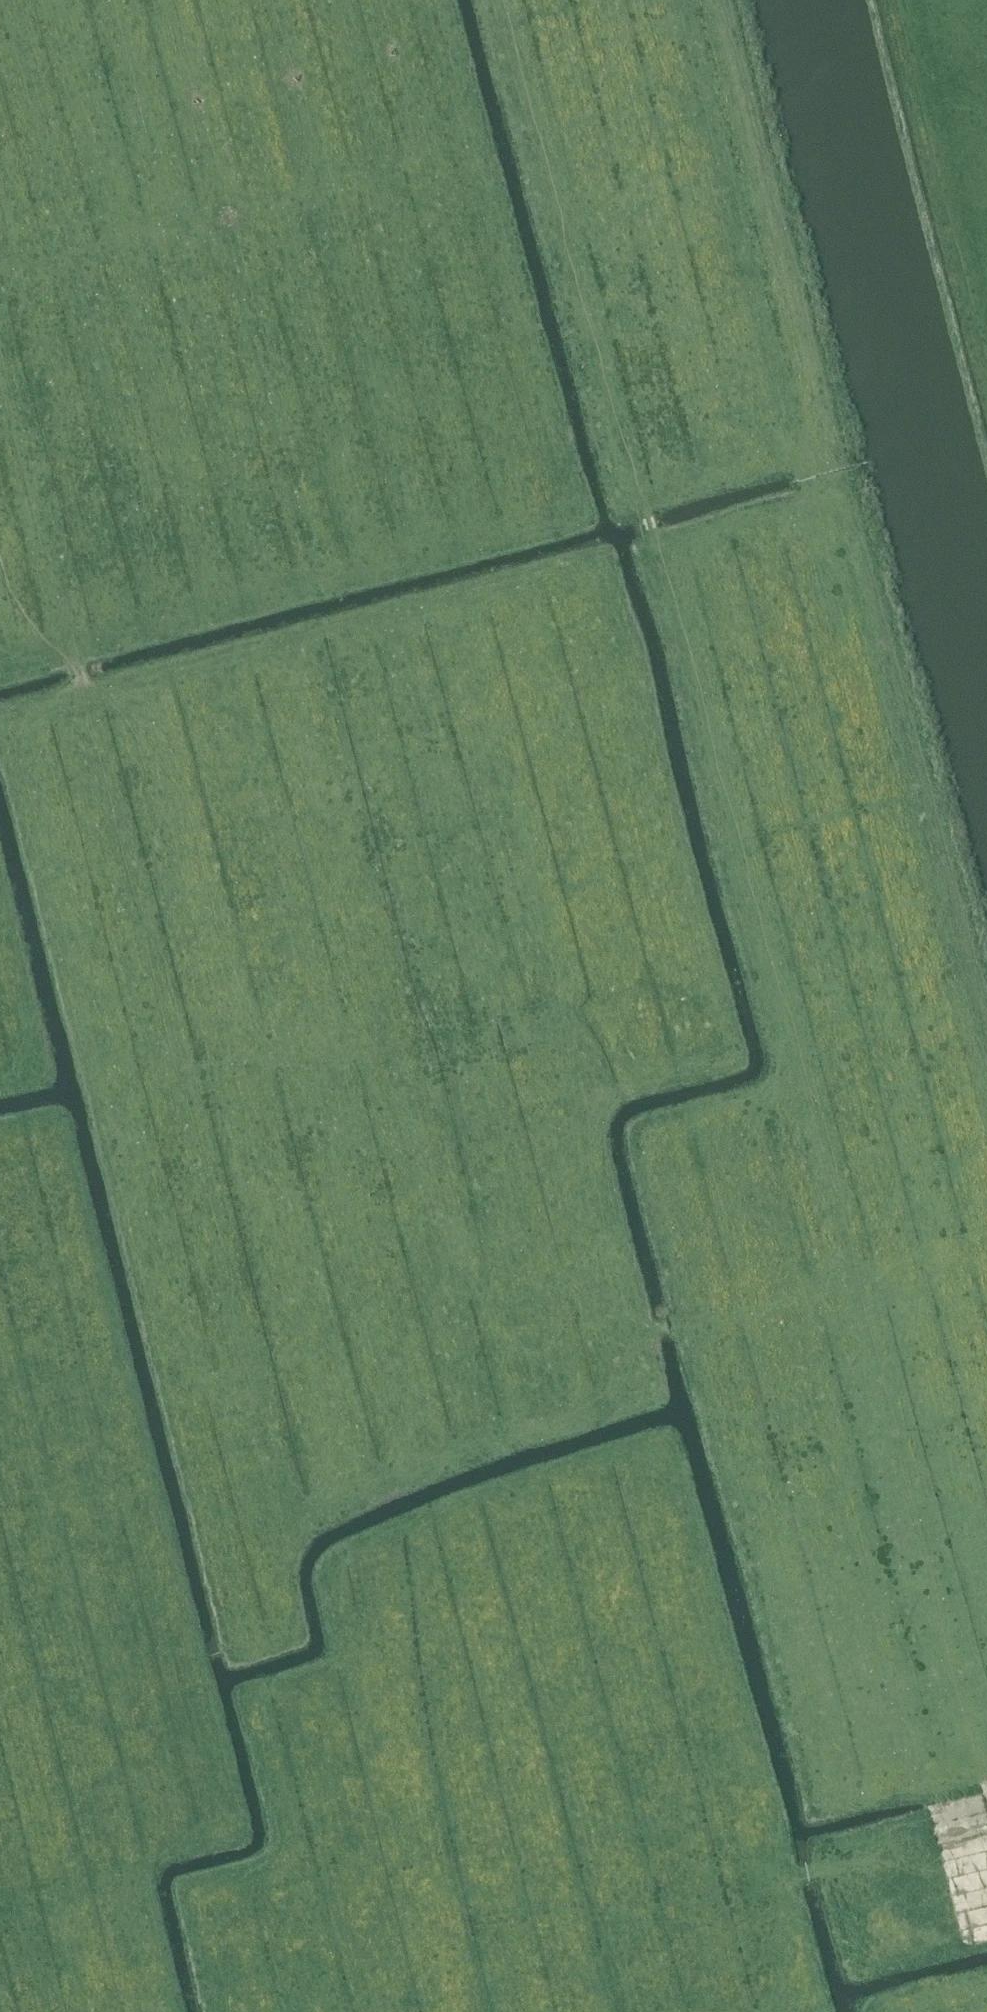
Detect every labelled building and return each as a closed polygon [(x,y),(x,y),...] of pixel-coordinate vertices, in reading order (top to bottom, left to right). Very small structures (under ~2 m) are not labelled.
[(926,1812),(932,1838),(952,1834),(950,1823),(972,1817),(971,1809),(951,1814),(949,1807),(926,1812)] [(954,1877),(956,1888),(974,1886),(973,1875),(954,1877)]
